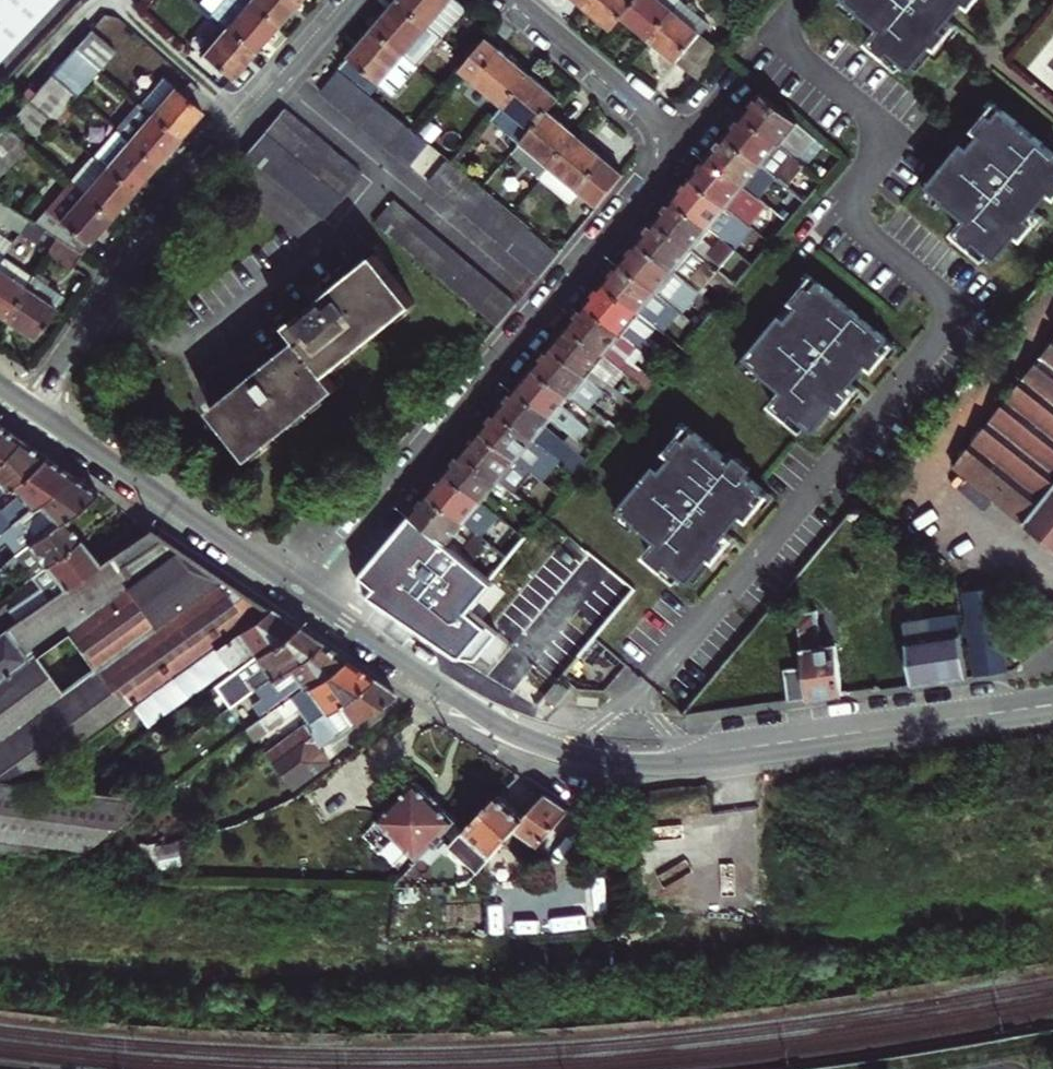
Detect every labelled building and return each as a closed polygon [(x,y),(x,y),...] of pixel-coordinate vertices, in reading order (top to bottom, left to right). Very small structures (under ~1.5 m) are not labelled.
[(52,0),(0,0),(0,56),(52,0)] [(225,26),(254,50),(266,35),(276,23),(249,0),(229,0),(215,16),(225,26)] [(276,23),(288,9),(296,0),(249,0),(276,23)] [(401,0),(397,0),(386,13),(374,27),(418,65),(443,36),(401,0)] [(443,36),(468,8),(459,0),(401,0),(443,36)] [(585,7),(598,18),(611,30),(622,17),(637,0),(591,0),(585,7)] [(682,1),(680,0),(637,0),(622,17),(637,29),(649,40),(682,1)] [(682,1),(709,23),(717,14),(700,0),(683,0),(682,1)] [(858,0),(842,0),(858,13),(863,6),(862,6),(863,4),(858,0)] [(863,4),(862,6),(863,6),(885,25),(872,39),(888,53),(892,47),(906,59),(918,69),(950,31),(951,30),(945,25),(952,17),(966,0),(858,0),(863,4)] [(682,1),(649,40),(664,52),(676,62),(709,23),(682,1)] [(951,30),(950,31),(955,35),(959,31),(963,26),(952,17),(945,25),(951,30)] [(709,23),(676,62),(700,82),(721,57),(732,43),(709,23)] [(254,50),(225,26),(194,62),(215,80),(222,86),(245,59),(254,50)] [(393,94),(418,65),(374,27),(356,49),(340,67),(372,94),(381,84),(393,94)] [(114,52),(89,30),(73,48),(99,70),(114,52)] [(504,106),(530,75),(508,57),(488,40),(462,70),(504,106)] [(888,53),(886,55),(900,67),(906,59),(892,47),(888,53)] [(50,75),(74,95),(76,97),(99,70),(73,48),(50,75)] [(319,91),(364,128),(375,138),(409,167),(429,143),(339,67),(319,91)] [(27,101),(51,122),(74,95),(50,75),(27,101)] [(150,113),(174,85),(162,75),(138,103),(150,113)] [(494,118),(523,143),(548,112),(559,100),(545,88),(530,75),(504,106),(494,118)] [(150,113),(178,137),(186,128),(202,109),(194,102),(174,85),(150,113)] [(752,104),(744,114),(806,165),(825,142),(762,92),(752,104)] [(36,139),(51,122),(27,101),(12,118),(36,139)] [(138,103),(115,130),(155,164),(166,152),(178,137),(150,113),(138,103)] [(988,104),(980,113),(986,119),(989,116),(995,121),(1000,114),(988,104)] [(361,174),(305,126),(293,117),(283,108),(245,153),(311,208),(323,218),(361,174)] [(523,143),(514,154),(542,177),(577,136),(563,124),(548,112),(523,143)] [(735,125),(726,135),(776,177),(788,187),(806,165),(744,114),(735,125)] [(1000,114),(995,121),(989,116),(986,119),(976,131),(974,130),(968,138),(961,147),(962,148),(929,188),(945,202),(945,203),(967,222),(955,236),(971,250),(975,244),(989,256),(997,262),(1017,237),(1022,240),(1033,227),(1033,226),(1027,221),(1034,213),(1049,194),(1052,198),(1052,157),(1000,114)] [(25,145),(3,127),(0,130),(0,173),(25,145)] [(155,164),(115,130),(92,156),(132,191),(141,180),(155,164)] [(776,177),(726,135),(716,147),(709,156),(745,186),(758,197),(776,177)] [(577,136),(542,177),(571,202),(580,191),(598,206),(624,175),(599,154),(577,136)] [(92,156),(69,183),(109,217),(121,204),(132,191),(92,156)] [(691,177),(753,228),(771,207),(758,197),(745,186),(709,156),(701,166),(691,177)] [(428,182),(493,237),(505,247),(539,275),(559,252),(525,223),(447,159),(428,182)] [(674,198),(711,228),(723,238),(736,249),(753,228),(691,177),(684,186),(674,198)] [(56,238),(80,254),(86,245),(93,237),(109,217),(69,183),(34,224),(43,229),(56,238)] [(945,202),(929,188),(923,196),(940,210),(945,203),(945,202)] [(702,239),(711,228),(674,198),(666,208),(656,219),(719,270),(736,249),(723,238),(714,249),(702,239)] [(18,231),(27,219),(0,201),(0,219),(18,231)] [(385,233),(440,278),(451,288),(497,327),(516,303),(393,201),(374,223),(385,233)] [(1033,226),(1033,227),(1038,231),(1045,222),(1034,213),(1027,221),(1033,226)] [(27,219),(18,231),(34,243),(43,229),(34,224),(27,219)] [(648,229),(639,239),(701,292),(709,283),(726,297),(736,284),(719,270),(656,219),(648,229)] [(56,238),(46,252),(70,268),(80,254),(56,238)] [(622,261),(684,312),(701,292),(639,239),(630,251),(622,261)] [(971,250),(969,252),(983,264),(989,256),(975,244),(971,250)] [(286,324),(297,338),(270,359),(262,349),(257,355),(253,361),(258,369),(209,408),(235,440),(249,457),(339,386),(328,372),(415,303),(396,278),(376,253),(327,292),(321,284),(314,288),(307,292),(315,302),(286,324)] [(2,254),(0,258),(0,315),(2,316),(31,274),(2,254)] [(614,270),(604,282),(655,324),(666,333),(684,312),(622,261),(614,270)] [(801,272),(793,281),(800,287),(800,286),(807,290),(814,282),(801,272)] [(31,274),(2,316),(19,328),(33,337),(61,295),(31,274)] [(586,303),(638,345),(653,358),(657,353),(652,349),(657,344),(645,335),(655,324),(604,282),(595,292),(586,303)] [(783,418),(788,412),(802,424),(809,430),(830,405),(835,409),(845,396),(846,394),(840,390),(847,381),(862,363),(868,368),(880,352),(881,351),(875,346),(882,338),(814,282),(807,290),(800,286),(800,287),(790,300),(788,301),(794,306),(782,320),(776,315),(775,317),(742,356),(759,370),(758,371),(780,390),(768,404),(783,418)] [(773,315),(775,317),(776,315),(782,320),(794,306),(788,301),(790,300),(787,298),(773,315)] [(579,312),(569,324),(618,365),(644,386),(649,390),(654,384),(647,378),(625,360),(638,345),(586,303),(579,312)] [(552,345),(601,386),(631,411),(636,405),(606,379),(618,365),(569,324),(560,335),(552,345)] [(893,348),(882,338),(875,346),(881,351),(880,352),(886,357),(893,348)] [(954,466),(1052,546),(1052,342),(954,466)] [(543,356),(534,366),(571,396),(596,417),(605,407),(592,396),(601,386),(552,345),(543,356)] [(759,370),(742,356),(736,364),(753,378),(758,371),(759,370)] [(659,363),(647,378),(654,384),(666,368),(659,363)] [(516,387),(553,417),(579,438),(588,427),(563,406),(571,396),(534,366),(525,376),(516,387)] [(846,394),(845,396),(851,400),(855,395),(858,391),(847,381),(840,390),(846,394)] [(509,396),(499,408),(561,460),(579,474),(589,462),(546,426),(553,417),(516,387),(509,396)] [(491,418),(481,429),(518,460),(530,470),(544,480),(561,460),(499,408),(491,418)] [(783,418),(782,420),(795,432),(802,424),(788,412),(783,418)] [(680,423),(672,432),(679,437),(679,436),(685,441),(692,433),(680,423)] [(18,440),(6,432),(0,428),(0,455),(18,440)] [(464,450),(501,480),(526,502),(534,492),(552,507),(561,495),(544,480),(530,470),(521,481),(508,471),(518,460),(481,429),(473,439),(464,450)] [(646,555),(662,568),(666,562),(680,575),(692,584),(724,546),(725,545),(718,540),(725,532),(741,513),(746,518),(759,503),(760,502),(754,497),(760,489),(744,475),(749,469),(735,458),(730,464),(722,458),(692,433),(685,441),(679,436),(679,437),(668,450),(667,451),(673,456),(661,471),(655,466),(654,467),(621,507),(637,520),(636,521),(637,522),(659,540),(646,555)] [(0,455),(0,492),(43,456),(30,448),(18,440),(0,455)] [(652,465),(654,467),(655,466),(661,471),(673,456),(667,451),(668,450),(666,448),(652,465)] [(454,462),(447,471),(483,501),(501,480),(464,450),(454,462)] [(727,451),(722,458),(730,464),(735,458),(727,451)] [(43,456),(0,492),(0,515),(7,509),(14,518),(67,473),(56,466),(43,456)] [(429,492),(465,522),(473,514),(485,524),(482,529),(495,539),(502,531),(509,523),(483,501),(447,471),(438,481),(429,492)] [(62,518),(95,492),(80,482),(67,473),(14,518),(0,529),(0,545),(23,526),(34,540),(62,518)] [(772,499),(760,489),(754,497),(760,502),(759,503),(764,508),(772,499)] [(420,503),(412,513),(474,565),(491,544),(478,533),(471,541),(459,531),(465,522),(429,492),(420,503)] [(637,520),(621,507),(614,514),(631,528),(637,522),(636,521),(637,520)] [(474,565),(412,513),(359,576),(361,592),(457,658),(519,583),(514,578),(548,536),(536,526),(491,579),(474,565)] [(62,518),(34,540),(0,566),(0,581),(22,564),(31,576),(79,541),(70,529),(62,518)] [(28,785),(58,762),(132,708),(265,610),(210,572),(148,530),(98,564),(48,598),(17,619),(0,631),(0,780),(28,785)] [(725,545),(724,546),(729,550),(733,546),(737,541),(725,532),(718,540),(725,545)] [(79,541),(31,576),(41,589),(48,598),(98,564),(88,551),(79,541)] [(662,568),(660,570),(674,582),(680,575),(666,562),(662,568)] [(964,592),(976,675),(1008,671),(997,587),(964,592)] [(41,589),(11,610),(17,619),(48,598),(41,589)] [(17,619),(11,610),(8,605),(0,611),(0,631),(17,619)] [(250,650),(254,656),(295,625),(278,614),(267,608),(265,610),(132,708),(141,721),(165,704),(163,701),(203,672),(217,670),(221,676),(230,669),(228,666),(250,650)] [(798,613),(810,699),(830,696),(844,694),(837,645),(822,647),(816,610),(798,613)] [(959,613),(933,617),(941,680),(955,679),(968,677),(959,613)] [(906,621),(915,684),(925,683),(941,680),(933,617),(906,621)] [(295,625),(254,656),(262,666),(226,693),(225,703),(229,708),(255,689),(319,642),(308,634),(295,625)] [(329,649),(319,642),(255,689),(262,698),(252,706),(261,717),(341,657),(329,649)] [(341,657),(261,717),(259,718),(268,730),(297,709),(307,722),(370,676),(356,667),(341,657)] [(381,683),(370,676),(307,722),(264,754),(290,790),(330,760),(319,746),(394,692),(381,683)] [(559,682),(546,699),(555,706),(569,690),(559,682)] [(252,706),(234,718),(242,730),(259,718),(261,717),(252,706)] [(141,721),(132,708),(58,762),(67,775),(141,721)] [(259,718),(242,730),(251,742),(268,730),(259,718)] [(28,785),(0,780),(0,847),(80,853),(150,798),(111,795),(28,785)] [(377,821),(408,850),(418,861),(422,858),(434,844),(439,845),(444,840),(442,835),(457,821),(437,802),(414,781),(377,821)] [(465,831),(492,856),(508,837),(526,817),(514,807),(499,794),(486,808),(465,831)] [(526,817),(508,837),(532,857),(570,810),(559,802),(546,794),(526,817)] [(465,831),(486,808),(477,800),(457,821),(442,835),(444,840),(439,845),(434,844),(439,849),(445,843),(450,847),(451,846),(465,831)] [(451,846),(478,871),(492,856),(465,831),(451,846)] [(592,847),(603,846),(603,831),(592,833),(592,847)] [(422,858),(432,866),(450,847),(445,843),(439,849),(434,844),(422,858)] [(478,871),(487,880),(501,864),(492,856),(478,871)]
